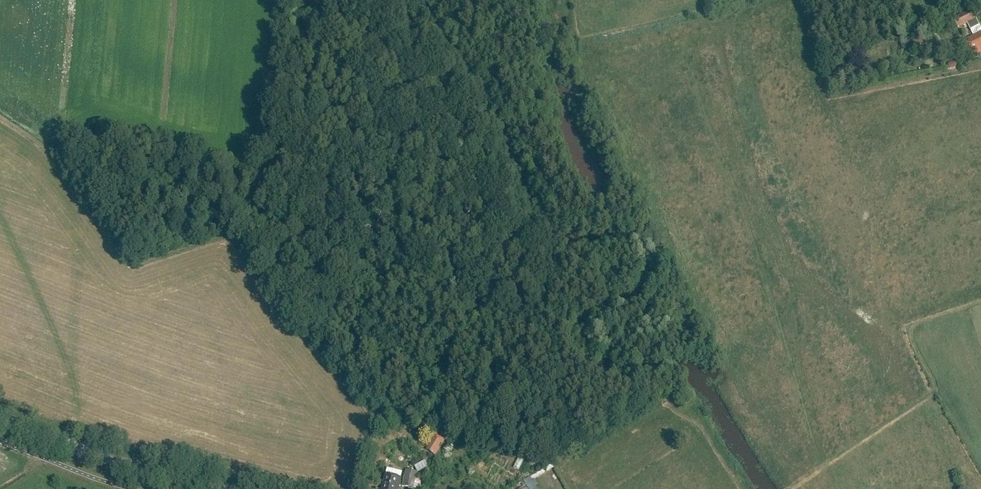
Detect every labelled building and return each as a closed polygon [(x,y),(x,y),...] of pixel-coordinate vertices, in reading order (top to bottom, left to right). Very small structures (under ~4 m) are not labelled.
[(971,10),(953,19),(958,30),(976,20),(971,10)] [(972,55),(974,59),(980,56),(980,32),(964,41),(972,55)] [(438,436),(430,453),(437,457),(446,439),(438,436)] [(425,462),(415,466),(417,471),(427,467),(425,462)] [(403,487),(411,488),(413,488),(417,473),(407,471),(403,487)] [(402,479),(386,475),(383,488),(399,488),(402,479)]
